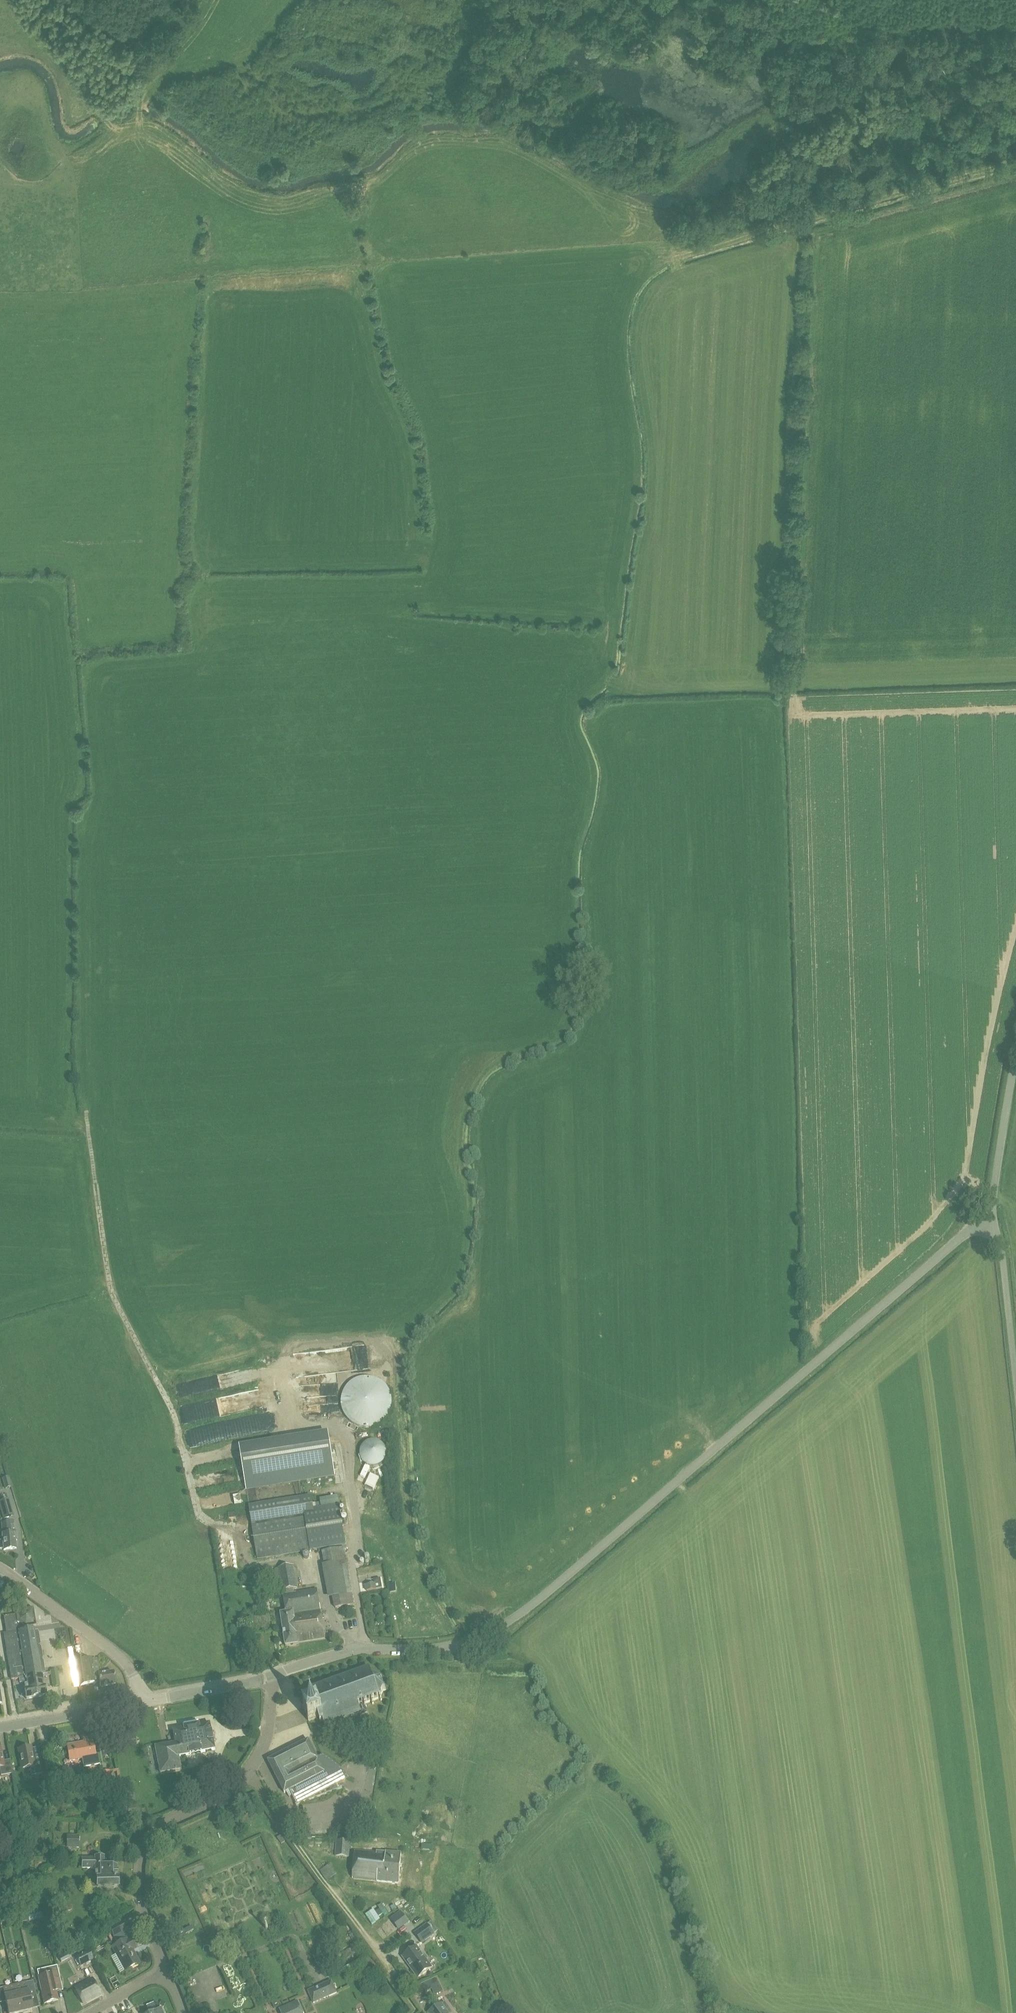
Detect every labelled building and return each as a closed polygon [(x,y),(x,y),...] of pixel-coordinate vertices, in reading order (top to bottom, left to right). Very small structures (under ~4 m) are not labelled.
[(391,1407),(392,1405),(392,1402),(392,1399),(391,1397),(391,1394),(390,1392),(388,1389),(387,1387),(385,1385),(383,1383),(381,1381),(379,1380),(377,1379),(374,1378),(372,1377),(369,1377),(366,1377),(364,1377),(361,1377),(359,1378),(356,1379),(354,1380),(352,1382),(350,1383),(348,1385),(346,1387),(345,1389),(343,1392),(342,1394),(342,1397),(341,1399),(341,1402),(341,1405),(342,1407),(342,1410),(343,1412),(345,1415),(346,1417),(348,1419),(349,1421),(351,1422),(354,1424),(356,1425),(359,1426),(361,1427),(364,1427),(366,1427),(369,1427),(372,1427),(374,1426),(377,1425),(379,1424),(381,1423),(383,1421),(385,1419),(387,1417),(388,1415),(390,1412),(391,1410),(391,1407)] [(247,1432),(246,1426),(236,1427),(236,1432),(227,1433),(227,1439),(248,1438),(248,1432),(247,1432)] [(335,1474),(328,1435),(240,1449),(246,1488),(335,1474)] [(362,1446),(362,1447),(361,1449),(360,1450),(360,1452),(360,1454),(360,1455),(360,1457),(361,1458),(361,1460),(362,1461),(363,1463),(365,1464),(360,1476),(365,1478),(370,1466),(371,1467),(372,1467),(374,1467),(376,1467),(377,1466),(379,1466),(380,1465),(382,1464),(383,1463),(384,1461),(385,1460),(386,1459),(386,1457),(387,1455),(387,1454),(387,1452),(386,1450),(386,1449),(385,1447),(384,1446),(383,1444),(382,1443),(380,1442),(379,1441),(377,1441),(376,1440),(374,1440),(372,1440),(371,1440),(369,1441),(368,1441),(366,1442),(365,1443),(363,1444),(362,1446)] [(9,1477),(3,1479),(6,1488),(11,1486),(9,1477)] [(6,1494),(0,1496),(0,1507),(3,1519),(15,1515),(10,1498),(7,1499),(6,1494)] [(311,1496),(250,1506),(252,1519),(258,1558),(345,1545),(339,1505),(313,1509),(311,1496)] [(3,1541),(0,1542),(0,1549),(4,1549),(4,1550),(16,1549),(16,1541),(17,1541),(16,1532),(15,1532),(14,1521),(2,1523),(3,1534),(2,1534),(3,1541)] [(345,1547),(322,1552),(325,1565),(323,1565),(328,1598),(332,1598),(335,1608),(356,1604),(348,1560),(345,1547)] [(279,1568),(282,1591),(298,1588),(294,1565),(279,1568)] [(366,1586),(367,1591),(382,1589),(381,1580),(374,1581),(375,1585),(366,1586)] [(281,1614),(286,1646),(298,1644),(298,1642),(325,1638),(318,1589),(283,1595),(286,1613),(281,1614)] [(19,1678),(41,1675),(45,1674),(38,1631),(33,1631),(33,1630),(31,1631),(30,1627),(35,1626),(36,1626),(34,1608),(32,1608),(16,1611),(17,1614),(4,1616),(7,1633),(4,1634),(11,1679),(19,1678)] [(51,1633),(60,1639),(66,1630),(57,1624),(51,1633)] [(68,1648),(74,1687),(79,1686),(73,1647),(68,1648)] [(94,1673),(92,1660),(92,1659),(84,1660),(83,1656),(76,1657),(80,1686),(96,1683),(96,1681),(100,1680),(101,1687),(116,1684),(114,1672),(101,1674),(101,1672),(99,1672),(94,1673)] [(380,1698),(383,1690),(380,1682),(374,1679),(370,1668),(312,1689),(317,1701),(304,1706),(309,1720),(319,1716),(320,1721),(323,1720),(325,1726),(361,1713),(358,1705),(380,1698)] [(51,1671),(53,1687),(60,1686),(57,1670),(51,1671)] [(41,1675),(19,1678),(20,1683),(26,1682),(27,1685),(25,1686),(25,1690),(24,1690),(26,1699),(45,1695),(44,1686),(43,1687),(41,1675)] [(308,1679),(297,1683),(301,1693),(311,1690),(308,1679)] [(66,1690),(66,1684),(65,1684),(67,1703),(80,1701),(79,1688),(66,1690)] [(156,1746),(159,1760),(161,1773),(182,1769),(180,1760),(179,1757),(215,1750),(210,1724),(200,1726),(200,1725),(185,1728),(185,1729),(174,1731),(176,1742),(156,1746)] [(93,1757),(96,1756),(92,1736),(83,1738),(84,1743),(66,1746),(69,1760),(69,1761),(83,1758),(83,1760),(84,1765),(94,1763),(94,1760),(93,1757)] [(268,1759),(269,1760),(285,1792),(291,1788),(294,1793),(292,1794),(296,1803),(341,1789),(339,1784),(347,1779),(328,1760),(323,1756),(319,1758),(309,1739),(268,1759)] [(0,1768),(1,1776),(13,1774),(11,1760),(4,1761),(2,1747),(0,1748),(0,1768)] [(18,1749),(20,1760),(22,1769),(30,1768),(32,1776),(44,1773),(41,1760),(39,1760),(34,1761),(34,1760),(32,1747),(18,1749)] [(101,1771),(103,1784),(112,1784),(110,1770),(101,1771)] [(67,1847),(79,1847),(79,1835),(67,1834),(67,1847)] [(281,1835),(277,1837),(281,1843),(285,1840),(281,1835)] [(335,1855),(349,1857),(351,1841),(337,1840),(335,1855)] [(352,1877),(399,1882),(402,1853),(387,1851),(386,1853),(355,1850),(352,1877)] [(92,1879),(92,1888),(120,1887),(120,1878),(119,1878),(119,1866),(109,1866),(109,1860),(104,1860),(104,1857),(96,1857),(96,1858),(83,1858),(83,1868),(97,1868),(97,1879),(92,1879)] [(325,1873),(332,1882),(339,1876),(332,1867),(325,1873)] [(29,1920),(30,1921),(41,1919),(42,1925),(47,1924),(43,1908),(27,1912),(29,1920)] [(133,1949),(139,1946),(133,1935),(128,1927),(125,1928),(121,1922),(110,1928),(118,1943),(112,1946),(126,1969),(140,1962),(133,1949)] [(414,1933),(421,1943),(433,1934),(426,1924),(414,1933)] [(342,1953),(346,1959),(358,1952),(354,1945),(342,1953)] [(404,1955),(408,1959),(405,1961),(417,1978),(432,1967),(416,1946),(404,1955)] [(74,1954),(80,1966),(93,1960),(87,1948),(74,1954)] [(47,1981),(39,1983),(44,2002),(58,1999),(55,1987),(61,1985),(57,1968),(45,1971),(47,1981)] [(75,1986),(83,2002),(100,1992),(92,1977),(75,1986)] [(415,1996),(432,1989),(440,1985),(437,1977),(412,1988),(415,1996)] [(33,1980),(14,1984),(16,1992),(20,2012),(33,2009),(29,1995),(36,1994),(33,1980)] [(331,1981),(308,1991),(314,2003),(337,1993),(331,1981)] [(218,1984),(222,1996),(230,1993),(228,1986),(224,1988),(222,1982),(218,1984)] [(0,1988),(0,2002),(5,2001),(8,2012),(15,2012),(20,2012),(16,1992),(14,1984),(0,1988)] [(297,2002),(279,2010),(280,2012),(302,2012),(297,2002)] [(428,2012),(449,2012),(441,2003),(428,2012)]
